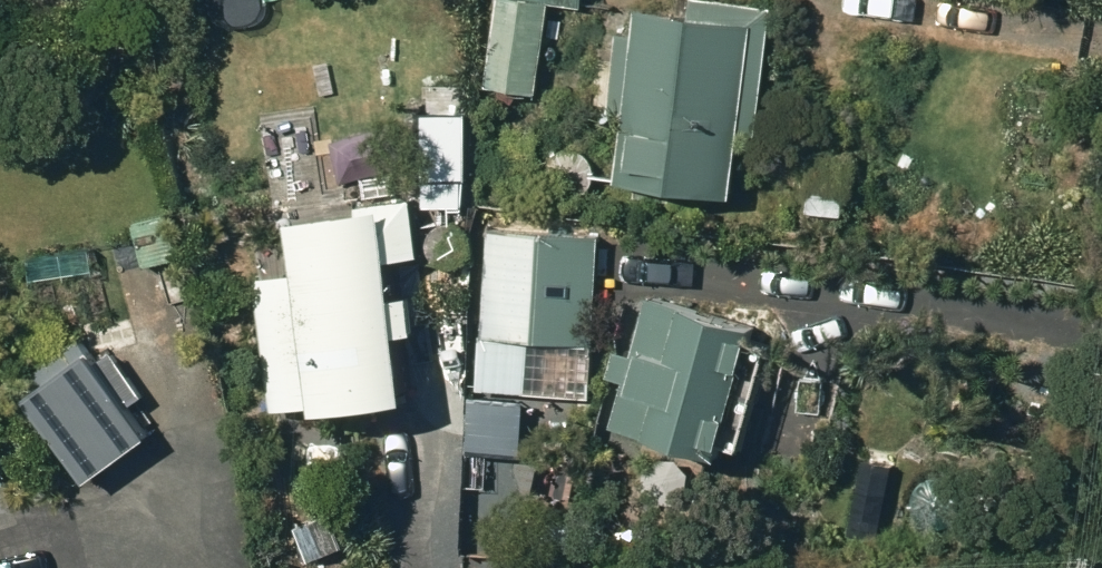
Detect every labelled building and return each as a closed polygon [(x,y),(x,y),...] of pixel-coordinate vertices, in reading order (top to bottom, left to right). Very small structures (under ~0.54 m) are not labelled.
[(499,86),(538,91),(550,1),(583,5),(584,0),(511,0),(499,86)] [(735,193),(743,129),(760,131),(775,5),(731,0),(695,0),(694,11),(640,5),(637,33),(620,31),(610,109),(628,112),(620,179),(735,193)] [(421,177),(425,177),(424,204),(452,204),(453,177),(468,178),(469,106),(422,105),(421,177)] [(807,211),(844,212),(844,184),(807,184),(807,211)] [(292,214),(300,270),(254,276),(273,410),(411,391),(402,327),(421,324),(416,288),(398,290),(393,255),(423,251),(415,197),(292,214)] [(489,228),(484,336),(596,342),(601,234),(489,228)] [(628,379),(615,424),(721,453),(725,437),(744,442),(773,339),(754,334),(758,320),(686,300),(684,305),(650,295),(639,336),(646,338),(641,355),(618,349),(611,374),(628,379)] [(91,353),(30,396),(86,474),(146,431),(91,353)]
